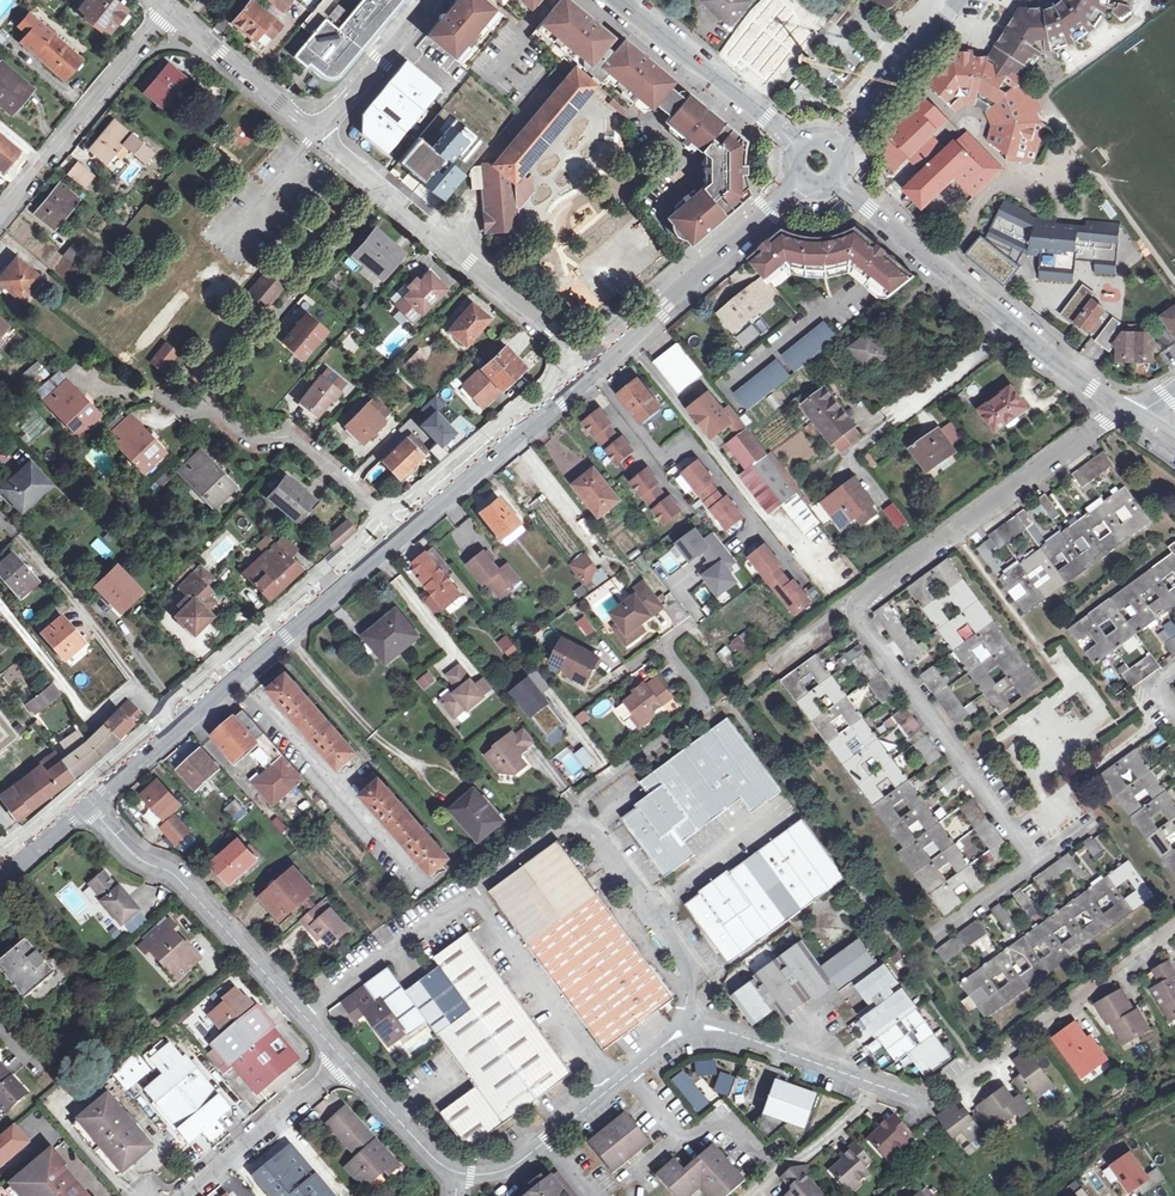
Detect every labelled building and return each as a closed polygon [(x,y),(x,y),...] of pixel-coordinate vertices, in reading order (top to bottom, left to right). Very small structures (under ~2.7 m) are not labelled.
[(126,11),(112,0),(88,0),(81,9),(110,32),(126,11)] [(263,48),(282,25),(253,0),(234,23),(263,48)] [(285,10),(293,0),(272,0),(285,10)] [(332,0),(325,0),(303,26),(312,35),(294,56),(307,67),(308,66),(310,64),(315,68),(313,70),(322,78),(328,81),(332,82),(338,80),(362,52),(360,50),(375,33),(381,26),(388,18),(394,11),(401,2),(403,0),(363,0),(350,15),(332,0)] [(509,21),(501,14),(497,10),(484,0),(457,0),(455,2),(457,3),(447,14),(442,21),(440,20),(427,36),(467,70),(509,21)] [(497,10),(501,6),(499,4),(501,3),(497,0),(484,0),(497,10)] [(521,22),(535,6),(540,0),(497,0),(501,3),(499,4),(501,6),(521,22)] [(598,87),(627,112),(637,100),(652,111),(657,105),(671,87),(674,83),(659,70),(657,72),(646,62),(647,60),(640,54),(626,42),(622,46),(619,43),(616,43),(611,49),(606,44),(612,37),(598,26),(591,20),(590,21),(578,12),(580,10),(568,0),(562,0),(530,38),(560,62),(563,59),(573,67),(598,87)] [(756,0),(708,0),(706,3),(734,26),(756,0)] [(851,10),(858,1),(857,0),(852,0),(846,6),(851,10)] [(873,3),(881,11),(887,9),(887,10),(893,8),(899,0),(876,0),(873,3)] [(976,58),(978,72),(969,98),(975,97),(978,97),(987,70),(993,70),(1026,19),(1046,18),(1061,12),(1071,4),(1073,0),(1063,0),(1046,10),(1029,10),(1020,10),(990,57),(982,58),(976,58)] [(1071,4),(1061,12),(1046,18),(1026,19),(993,70),(987,70),(978,97),(993,106),(1001,126),(993,126),(988,142),(1016,163),(1035,162),(1045,126),(1041,123),(1038,115),(1042,109),(1039,101),(1032,100),(1025,82),(1044,52),(1052,52),(1077,44),(1096,29),(1110,9),(1112,0),(1073,0),(1071,4)] [(1120,4),(1119,8),(1115,9),(1114,14),(1121,19),(1130,13),(1132,8),(1120,4)] [(780,7),(752,38),(781,64),(809,32),(780,7)] [(110,32),(81,9),(79,11),(108,34),(112,37),(122,25),(128,30),(136,21),(129,15),(130,14),(126,11),(110,32)] [(388,18),(391,21),(397,14),(394,11),(388,18)] [(21,42),(66,79),(83,59),(53,34),(46,29),(29,15),(19,26),(28,34),(21,42)] [(49,25),(46,29),(53,34),(56,31),(49,25)] [(375,33),(378,36),(384,29),(381,26),(375,33)] [(902,36),(907,41),(915,31),(909,27),(902,36)] [(932,87),(951,108),(963,97),(969,98),(978,72),(976,58),(975,52),(960,51),(932,87)] [(441,88),(407,60),(362,115),(362,133),(387,154),(441,88)] [(12,110),(22,98),(24,99),(33,89),(0,62),(0,100),(12,110)] [(146,91),(166,67),(161,63),(141,86),(146,91)] [(169,64),(166,67),(146,91),(145,93),(170,114),(182,99),(175,93),(187,79),(169,64)] [(556,88),(492,164),(508,177),(516,184),(521,178),(578,111),(598,87),(573,67),(556,88)] [(662,110),(670,116),(685,99),(677,93),(671,87),(657,105),(662,110)] [(698,191),(677,209),(667,217),(678,230),(675,233),(678,237),(681,239),(685,238),(692,246),(705,235),(750,194),(746,184),(743,175),(746,175),(746,170),(745,165),(743,165),(743,155),(746,142),(689,94),(685,99),(670,116),(666,122),(670,125),(697,148),(704,154),(709,158),(709,159),(709,165),(709,182),(704,186),(698,191)] [(931,137),(938,131),(932,126),(943,115),(931,104),(924,97),(914,109),(918,114),(906,127),(902,124),(893,136),(902,146),(899,148),(890,139),(886,143),(889,164),(896,171),(910,158),(924,173),(907,190),(924,209),(957,178),(975,196),(1003,169),(966,133),(947,152),(939,144),(938,144),(931,137)] [(987,113),(993,126),(1001,126),(993,106),(978,97),(975,97),(969,98),(963,97),(951,108),(957,113),(964,106),(973,106),(977,107),(987,113)] [(421,138),(400,162),(446,201),(467,176),(453,164),(476,136),(450,114),(426,142),(421,138)] [(502,120),(506,124),(511,118),(507,114),(502,120)] [(932,126),(938,131),(948,120),(943,115),(932,126)] [(98,150),(95,154),(107,164),(123,145),(145,163),(153,153),(114,120),(93,145),(98,150)] [(695,150),(697,148),(670,125),(669,125),(668,128),(669,131),(682,141),(682,143),(683,145),(685,146),(687,146),(689,149),(691,150),(695,150)] [(9,162),(19,151),(0,136),(0,168),(3,170),(9,162)] [(364,158),(369,154),(359,141),(353,145),(364,158)] [(90,149),(95,154),(98,150),(93,145),(90,149)] [(19,151),(9,162),(13,164),(21,154),(19,151)] [(145,163),(149,166),(157,155),(153,153),(145,163)] [(78,163),(68,174),(84,188),(94,177),(78,163)] [(508,177),(492,164),(473,166),(471,168),(470,169),(472,189),(483,188),(507,185),(506,179),(508,177)] [(509,210),(485,213),(486,223),(487,232),(519,228),(518,211),(528,198),(528,183),(521,178),(516,184),(508,177),(506,179),(507,185),(509,210)] [(36,213),(55,229),(79,200),(60,185),(36,213)] [(483,188),(485,213),(509,210),(507,185),(483,188)] [(675,207),(677,209),(698,191),(695,190),(693,190),(688,194),(685,195),(683,198),(675,205),(675,207)] [(997,221),(987,240),(982,236),(975,244),(966,255),(1005,287),(1022,267),(1018,264),(1025,253),(1029,255),(1041,257),(1039,279),(1074,283),(1076,261),(1083,261),(1097,263),(1096,274),(1116,275),(1122,224),(1087,221),(1087,226),(1057,224),(1058,219),(1039,217),(1037,226),(1027,222),(1031,213),(1006,201),(997,221)] [(866,279),(873,284),(889,299),(890,299),(917,279),(901,265),(887,255),(888,254),(877,245),(858,229),(848,234),(843,236),(837,237),(827,239),(825,239),(819,239),(815,239),(813,239),(802,237),(796,236),(785,231),(750,261),(764,278),(770,285),(791,267),(808,271),(816,271),(822,271),(825,271),(828,271),(834,271),(850,268),(852,266),(866,279)] [(353,256),(382,280),(405,253),(375,230),(353,256)] [(64,255),(77,267),(87,255),(73,244),(64,255)] [(7,287),(11,283),(14,286),(9,292),(21,302),(41,277),(16,257),(0,277),(0,281),(7,287)] [(351,257),(344,261),(351,274),(359,269),(351,257)] [(889,299),(873,284),(866,279),(852,266),(850,268),(834,271),(828,271),(825,271),(822,271),(816,271),(808,271),(791,267),(770,285),(771,285),(775,287),(779,287),(793,275),(809,278),(817,279),(825,279),(838,278),(841,277),(851,275),(861,284),(868,289),(880,300),(883,301),(886,301),(888,301),(890,299),(889,299)] [(286,284),(275,275),(269,270),(242,302),(259,316),(286,284)] [(970,275),(980,284),(983,279),(973,271),(970,275)] [(411,291),(396,307),(413,324),(446,290),(429,273),(422,280),(424,283),(421,286),(419,283),(415,280),(408,288),(411,291)] [(770,285),(764,278),(754,286),(764,297),(774,289),(770,285)] [(732,282),(729,279),(720,286),(723,290),(732,282)] [(739,328),(769,303),(778,295),(774,289),(764,297),(754,286),(724,311),(739,328)] [(1083,289),(1064,314),(1075,322),(1094,297),(1083,289)] [(1089,333),(1091,331),(1099,320),(1105,312),(1106,311),(1094,301),(1092,303),(1076,324),(1089,333)] [(449,331),(466,347),(490,318),(472,303),(449,331)] [(1162,317),(1174,335),(1174,309),(1162,317)] [(394,316),(405,327),(410,322),(399,311),(394,316)] [(739,328),(724,311),(720,314),(734,332),(739,328)] [(297,330),(308,317),(306,315),(295,328),(297,330)] [(249,321),(254,325),(258,320),(253,316),(249,321)] [(326,331),(308,317),(297,330),(295,328),(283,342),(303,358),(326,331)] [(1096,341),(1111,352),(1115,347),(1118,349),(1119,359),(1136,360),(1154,360),(1154,350),(1157,348),(1162,354),(1174,346),(1174,341),(1166,326),(1158,331),(1160,334),(1153,339),(1150,334),(1145,334),(1145,325),(1129,324),(1129,334),(1123,333),(1120,338),(1114,333),(1122,324),(1114,318),(1096,341)] [(1099,320),(1091,331),(1096,335),(1104,324),(1099,320)] [(782,359),(794,375),(824,352),(838,341),(825,325),(782,359)] [(14,332),(6,326),(0,334),(0,348),(14,332)] [(851,349),(869,372),(888,357),(870,334),(851,349)] [(489,348),(496,356),(505,348),(498,340),(489,348)] [(165,344),(161,349),(173,359),(177,354),(165,344)] [(703,375),(678,345),(654,364),(679,394),(703,375)] [(506,347),(505,348),(496,356),(458,391),(469,403),(472,401),(481,411),(523,371),(512,360),(516,357),(506,347)] [(151,363),(163,372),(173,359),(161,349),(151,363)] [(419,351),(409,361),(417,368),(426,358),(419,351)] [(24,373),(30,381),(45,369),(38,361),(24,373)] [(417,368),(409,361),(405,365),(412,372),(417,368)] [(777,363),(734,397),(747,413),(790,379),(777,363)] [(397,374),(401,369),(394,364),(391,368),(397,374)] [(327,368),(320,376),(341,392),(347,384),(327,368)] [(45,369),(30,381),(35,386),(49,374),(45,369)] [(101,416),(58,373),(37,391),(80,436),(101,416)] [(300,403),(317,416),(331,399),(334,401),(341,392),(320,376),(300,403)] [(640,381),(621,396),(643,424),(662,409),(640,381)] [(996,432),(1007,425),(1018,417),(1029,409),(1012,387),(980,411),(996,432)] [(834,444),(844,436),(856,427),(826,388),(803,406),(834,444)] [(445,403),(435,396),(422,409),(430,417),(422,425),(438,443),(430,451),(440,462),(449,453),(442,446),(455,432),(436,411),(445,403)] [(733,424),(720,408),(710,396),(691,410),(713,438),(733,424)] [(345,425),(363,443),(384,422),(382,420),(390,413),(374,397),(345,425)] [(478,413),(481,411),(472,401),(469,403),(478,413)] [(727,403),(720,408),(733,424),(734,425),(735,425),(741,420),(727,403)] [(585,422),(617,463),(634,450),(624,437),(620,440),(608,425),(612,422),(602,409),(585,422)] [(741,419),(747,426),(752,422),(747,415),(741,419)] [(110,436),(144,472),(164,452),(130,417),(110,436)] [(1018,417),(1007,425),(1010,428),(1021,421),(1018,417)] [(797,494),(741,420),(735,425),(742,435),(730,444),(734,450),(734,451),(736,455),(737,454),(741,459),(740,460),(743,464),(744,464),(749,470),(742,476),(772,514),(784,504),(797,494)] [(953,424),(942,432),(952,446),(963,439),(953,424)] [(856,427),(844,436),(852,446),(863,437),(856,427)] [(912,450),(928,472),(956,452),(952,446),(942,432),(941,430),(912,450)] [(405,439),(423,457),(429,451),(412,433),(405,439)] [(400,479),(423,457),(405,439),(383,460),(400,479)] [(180,471),(214,507),(235,488),(200,452),(180,471)] [(1098,461),(1106,455),(1104,452),(1096,458),(1098,461)] [(867,458),(875,467),(879,464),(871,455),(867,458)] [(1018,562),(1003,572),(991,555),(993,554),(985,544),(977,549),(999,580),(1009,593),(1020,585),(1027,594),(1016,602),(1026,615),(1152,523),(1126,487),(1105,502),(1090,483),(1114,466),(1106,455),(1098,461),(1096,458),(1072,475),(1097,508),(1078,521),(1072,526),(1020,564),(1018,562)] [(706,502),(719,492),(712,484),(716,481),(700,462),(697,464),(685,474),(706,502)] [(3,491),(22,511),(51,484),(32,463),(3,491)] [(632,482),(665,523),(682,510),(671,497),(668,500),(656,485),(659,482),(649,469),(632,482)] [(595,470),(575,486),(601,517),(620,502),(595,470)] [(170,480),(164,473),(156,481),(162,488),(170,480)] [(268,497),(296,521),(314,500),(286,476),(268,497)] [(823,504),(829,512),(831,510),(835,515),(832,517),(841,528),(857,517),(863,525),(878,515),(872,506),(875,504),(856,480),(823,504)] [(729,498),(725,500),(719,492),(706,502),(728,529),(740,520),(744,517),(729,498)] [(797,494),(784,504),(800,525),(814,515),(797,494)] [(1045,495),(1038,500),(1054,520),(1060,515),(1045,495)] [(499,498),(480,513),(501,539),(519,524),(499,498)] [(894,503),(884,510),(898,529),(908,522),(894,503)] [(1024,510),(989,536),(991,539),(999,550),(1027,529),(1034,524),(1035,523),(1024,510)] [(1072,526),(1078,521),(1075,517),(1068,522),(1072,526)] [(325,539),(334,551),(357,531),(347,520),(325,539)] [(1034,524),(1027,529),(1032,536),(1038,531),(1034,524)] [(705,551),(711,559),(726,547),(715,533),(704,541),(696,531),(678,544),(691,561),(705,551)] [(627,551),(633,546),(622,533),(615,538),(627,551)] [(274,545),(265,554),(264,555),(244,574),(268,599),(303,566),(291,556),(298,548),(284,537),(278,546),(277,545),(276,544),(274,545)] [(274,545),(276,544),(269,537),(259,546),(265,554),(274,545)] [(105,558),(112,551),(97,538),(90,546),(105,558)] [(991,539),(985,544),(993,554),(999,550),(991,539)] [(1069,630),(1078,643),(1089,634),(1097,645),(1086,653),(1095,666),(1174,608),(1174,588),(1170,591),(1163,581),(1174,573),(1174,575),(1174,544),(1170,548),(1174,553),(1069,630)] [(750,558),(773,586),(785,576),(778,567),(782,565),(766,545),(750,558)] [(678,546),(658,558),(667,573),(687,561),(678,546)] [(705,576),(720,595),(738,582),(728,568),(737,561),(726,547),(711,559),(706,562),(713,570),(705,576)] [(414,565),(416,568),(424,577),(420,579),(434,596),(444,608),(460,595),(445,575),(451,569),(434,548),(414,565)] [(522,580),(510,565),(501,572),(485,552),(469,566),(485,586),(489,584),(502,600),(515,590),(513,587),(522,580)] [(19,596),(37,580),(13,553),(0,565),(0,575),(19,596)] [(585,555),(571,566),(585,584),(599,573),(585,555)] [(643,573),(650,568),(642,556),(635,560),(643,573)] [(969,673),(984,694),(1000,715),(1012,706),(1004,694),(1014,687),(1023,698),(1042,684),(949,558),(908,589),(969,673)] [(749,575),(758,572),(753,561),(745,565),(749,575)] [(205,586),(214,578),(201,565),(179,586),(187,594),(178,603),(183,607),(174,616),(193,635),(212,616),(207,611),(216,603),(208,594),(211,591),(205,586)] [(97,587),(119,610),(139,590),(117,567),(97,587)] [(424,577),(416,568),(413,571),(420,579),(424,577)] [(794,581),(791,584),(785,576),(773,586),(795,614),(811,602),(794,581)] [(650,614),(652,617),(665,609),(645,582),(633,592),(637,597),(627,605),(613,615),(621,626),(628,635),(633,631),(638,638),(647,631),(642,625),(640,621),(650,614)] [(578,599),(588,594),(584,586),(574,591),(578,599)] [(750,589),(718,615),(729,629),(747,615),(757,628),(772,616),(750,589)] [(444,608),(434,596),(425,603),(435,616),(444,608)] [(874,614),(911,663),(924,653),(888,603),(874,614)] [(65,659),(81,645),(70,632),(73,629),(54,608),(35,624),(65,659)] [(365,637),(386,663),(417,638),(397,612),(365,637)] [(642,625),(652,617),(650,614),(640,621),(642,625)] [(586,616),(577,621),(587,637),(596,632),(586,616)] [(628,635),(621,626),(616,630),(627,646),(633,642),(638,638),(633,631),(628,635)] [(1174,658),(1174,657),(1174,629),(1173,627),(1167,632),(1165,630),(1158,635),(1174,658)] [(70,632),(81,645),(85,643),(73,629),(70,632)] [(507,635),(497,642),(509,659),(520,652),(507,635)] [(732,642),(740,653),(743,651),(747,657),(753,653),(739,636),(732,642)] [(552,665),(570,674),(571,671),(588,680),(599,659),(564,641),(552,665)] [(838,661),(844,668),(852,662),(879,699),(882,704),(897,694),(860,645),(838,661)] [(717,653),(725,663),(728,660),(721,651),(717,653)] [(1161,668),(1151,653),(1122,675),(1132,688),(1161,668)] [(986,887),(902,771),(894,760),(817,655),(781,681),(904,849),(899,853),(945,917),(963,903),(955,892),(966,884),(974,896),(986,887)] [(933,665),(919,675),(956,724),(969,714),(969,713),(964,707),(933,665)] [(484,697),(483,696),(475,687),(460,668),(443,682),(451,692),(441,700),(455,718),(466,708),(468,711),(484,698),(484,697)] [(425,691),(437,681),(428,671),(417,682),(425,691)] [(585,687),(588,680),(571,671),(570,674),(568,678),(585,687)] [(538,673),(529,681),(540,695),(549,687),(538,673)] [(268,691),(339,771),(358,755),(287,675),(268,691)] [(616,711),(624,722),(631,717),(635,715),(643,726),(656,716),(653,712),(674,697),(660,679),(649,687),(647,684),(635,693),(637,695),(627,703),(616,711)] [(485,680),(475,687),(483,696),(492,689),(485,680)] [(529,681),(512,694),(548,738),(564,725),(540,695),(529,681)] [(58,694),(50,685),(28,704),(35,713),(58,694)] [(882,704),(879,699),(864,710),(868,715),(882,704)] [(104,724),(117,738),(138,718),(131,711),(135,707),(128,700),(104,724)] [(131,711),(138,718),(142,714),(135,707),(131,711)] [(884,724),(890,731),(898,725),(929,767),(942,757),(906,707),(884,724)] [(581,726),(591,719),(585,710),(575,717),(581,726)] [(248,755),(254,762),(255,761),(262,769),(263,768),(266,772),(260,778),(257,775),(249,782),(252,785),(251,786),(275,813),(308,784),(282,756),(243,712),(213,738),(221,747),(218,750),(231,765),(245,752),(248,755)] [(639,728),(643,726),(635,715),(631,717),(639,728)] [(664,765),(642,781),(653,796),(655,799),(641,810),(638,806),(622,819),(665,878),(695,856),(685,842),(699,831),(697,828),(710,819),(712,822),(728,810),(725,807),(739,797),(742,800),(750,811),(763,801),(766,804),(782,792),(728,718),(664,765)] [(1118,728),(1126,738),(1137,731),(1129,720),(1118,728)] [(61,760),(73,776),(86,766),(100,755),(117,738),(104,724),(91,737),(85,743),(78,732),(62,743),(70,753),(61,760)] [(524,729),(515,736),(526,750),(535,742),(524,729)] [(547,740),(553,747),(566,736),(559,729),(547,740)] [(519,756),(526,750),(515,736),(513,733),(511,733),(495,746),(497,748),(486,757),(499,773),(516,775),(527,766),(519,756)] [(1157,746),(1166,741),(1161,733),(1152,738),(1157,746)] [(1165,749),(1171,756),(1174,762),(1174,742),(1165,749)] [(576,755),(587,768),(594,762),(584,749),(576,755)] [(1171,756),(1165,749),(1162,752),(1167,759),(1171,756)] [(1136,750),(1100,776),(1174,879),(1174,850),(1166,839),(1174,833),(1174,803),(1166,791),(1136,750)] [(178,771),(195,791),(218,770),(201,751),(178,771)] [(42,763),(59,786),(73,776),(61,760),(54,752),(41,762),(42,763)] [(245,752),(231,765),(234,768),(248,755),(245,752)] [(894,760),(902,771),(908,767),(900,756),(894,760)] [(31,807),(59,786),(42,763),(14,784),(31,807)] [(946,797),(963,785),(952,770),(936,782),(946,797)] [(361,784),(367,792),(361,797),(431,876),(450,860),(373,773),(361,784)] [(163,821),(180,806),(158,781),(143,795),(151,804),(149,805),(163,821)] [(653,796),(642,781),(639,783),(650,798),(638,806),(641,810),(655,799),(653,796)] [(14,784),(0,794),(0,796),(16,818),(31,807),(14,784)] [(469,850),(502,822),(487,805),(485,807),(472,792),(451,811),(462,824),(453,831),(469,850)] [(725,807),(728,810),(742,800),(739,797),(725,807)] [(973,799),(960,809),(990,851),(996,858),(1009,848),(973,799)] [(224,810),(231,818),(242,809),(235,801),(224,810)] [(763,801),(750,811),(752,814),(766,804),(763,801)] [(242,809),(231,818),(235,822),(246,813),(242,809)] [(160,829),(176,846),(191,832),(174,815),(160,829)] [(272,822),(282,834),(287,829),(277,818),(272,822)] [(697,828),(699,831),(712,822),(710,819),(697,828)] [(774,845),(816,901),(846,880),(802,820),(787,832),(789,835),(774,845)] [(789,835),(787,832),(772,842),(774,845),(789,835)] [(1083,843),(1094,857),(1101,851),(1090,837),(1083,843)] [(214,868),(223,877),(226,874),(233,882),(257,861),(239,841),(222,856),(225,859),(214,868)] [(488,892),(603,1048),(605,1050),(645,1021),(674,999),(558,841),(488,892)] [(744,863),(787,923),(816,901),(774,845),(772,842),(744,863)] [(996,858),(990,851),(983,856),(988,863),(996,858)] [(1101,851),(1094,857),(1097,862),(1104,856),(1101,851)] [(1051,902),(1059,896),(1052,887),(1072,872),(1080,883),(1088,877),(1069,853),(1034,879),(1051,902)] [(225,859),(222,856),(212,865),(214,868),(225,859)] [(1129,861),(960,984),(970,996),(982,988),(989,998),(978,1007),(987,1020),(1156,897),(1129,861)] [(717,887),(758,943),(787,923),(744,863),(730,873),(732,877),(717,887)] [(262,898),(281,920),(301,903),(308,897),(314,891),(294,869),(262,898)] [(703,898),(717,887),(732,877),(730,873),(729,871),(713,882),(699,893),(700,895),(703,898)] [(119,890),(105,874),(90,886),(104,903),(102,905),(123,928),(141,913),(121,889),(119,890)] [(226,874),(223,877),(230,885),(233,882),(226,874)] [(729,965),(758,943),(717,887),(703,898),(700,895),(686,905),(729,965)] [(1030,917),(1037,911),(1020,889),(1013,895),(1030,917)] [(318,907),(308,897),(301,903),(311,914),(318,907)] [(1008,932),(1016,926),(1000,904),(992,910),(1008,932)] [(311,914),(302,922),(310,930),(313,927),(322,937),(330,946),(348,930),(331,911),(328,913),(325,913),(320,906),(318,907),(311,914)] [(936,950),(946,964),(989,933),(978,919),(936,950)] [(150,951),(156,957),(160,957),(166,964),(166,968),(178,981),(201,960),(187,944),(184,947),(179,941),(171,932),(176,927),(169,920),(138,947),(145,955),(150,951)] [(318,940),(322,937),(313,927),(310,930),(318,940)] [(435,959),(440,967),(472,1010),(453,1024),(438,1035),(446,1046),(476,1088),(441,1113),(469,1150),(573,1075),(469,933),(435,959)] [(0,957),(0,971),(33,1011),(71,979),(55,960),(48,965),(21,934),(9,943),(12,947),(0,957)] [(839,993),(855,982),(878,965),(859,940),(821,967),(832,983),(839,993)] [(778,960),(808,1000),(832,983),(821,967),(803,943),(778,960)] [(160,957),(156,957),(166,968),(166,964),(160,957)] [(784,1018),(808,1000),(778,960),(755,978),(757,981),(777,1008),(784,1018)] [(855,982),(872,1005),(900,986),(882,962),(878,965),(855,982)] [(1154,991),(1157,989),(1160,992),(1156,994),(1171,1020),(1174,1018),(1174,973),(1170,963),(1145,977),(1154,991)] [(428,1022),(438,1035),(453,1024),(472,1010),(440,967),(438,968),(421,980),(406,992),(428,1022)] [(342,1003),(355,1021),(365,1014),(389,1046),(405,1035),(407,1038),(428,1022),(406,992),(388,969),(342,1003)] [(777,1008),(757,981),(733,998),(753,1025),(777,1008)] [(860,1014),(877,1038),(917,1010),(900,986),(872,1005),(860,1014)] [(1097,1005),(1108,1023),(1114,1020),(1127,1042),(1147,1031),(1137,1012),(1130,1015),(1128,1012),(1132,1010),(1121,991),(1097,1005)] [(228,1036),(215,1047),(219,1051),(226,1060),(231,1065),(233,1063),(260,1094),(298,1061),(271,1030),(274,1028),(258,1010),(256,1011),(251,1006),(249,1007),(237,993),(226,1002),(230,1006),(218,1016),(225,1024),(221,1028),(228,1036)] [(185,1013),(189,1018),(194,1014),(190,1009),(185,1013)] [(917,1010),(877,1038),(896,1063),(909,1054),(935,1035),(917,1010)] [(185,1013),(177,1020),(181,1025),(189,1018),(185,1013)] [(225,1024),(218,1016),(213,1019),(221,1028),(225,1024)] [(1081,1077),(1098,1064),(1095,1060),(1102,1055),(1092,1041),(1088,1044),(1085,1040),(1086,1039),(1075,1023),(1054,1039),(1081,1077)] [(935,1035),(909,1054),(927,1078),(953,1059),(935,1035)] [(985,1043),(990,1049),(998,1043),(994,1037),(985,1043)] [(160,1078),(145,1091),(190,1145),(204,1133),(212,1143),(226,1132),(218,1122),(232,1111),(187,1058),(188,1056),(182,1049),(178,1052),(170,1043),(168,1045),(163,1040),(143,1057),(160,1078)] [(219,1051),(212,1056),(220,1065),(226,1060),(219,1051)] [(1053,1086),(1029,1052),(1013,1062),(1023,1074),(1014,1081),(1022,1091),(1029,1086),(1037,1097),(1053,1086)] [(135,1054),(112,1075),(131,1095),(142,1085),(140,1083),(152,1072),(135,1054)] [(876,1060),(880,1068),(890,1063),(886,1055),(876,1060)] [(1095,1060),(1098,1064),(1105,1059),(1102,1055),(1095,1060)] [(9,1111),(27,1094),(20,1087),(18,1089),(9,1080),(12,1078),(0,1065),(0,1106),(6,1114),(9,1111)] [(18,1089),(20,1087),(12,1078),(9,1080),(18,1089)] [(817,1097),(774,1082),(762,1117),(787,1125),(805,1131),(817,1097)] [(1021,1117),(1030,1111),(1019,1097),(1012,1102),(1003,1090),(980,1107),(989,1119),(995,1115),(1002,1124),(1018,1113),(1021,1117)] [(108,1096),(75,1123),(120,1177),(152,1149),(150,1145),(152,1142),(144,1133),(142,1135),(119,1108),(122,1106),(115,1097),(112,1100),(108,1096)] [(970,1142),(982,1132),(965,1110),(960,1113),(954,1105),(939,1117),(953,1137),(961,1131),(970,1142)] [(142,1135),(144,1133),(122,1106),(119,1108),(142,1135)] [(346,1109),(328,1125),(358,1157),(347,1168),(365,1189),(385,1171),(389,1176),(399,1167),(346,1109)] [(625,1114),(587,1144),(613,1175),(650,1145),(625,1114)] [(768,1143),(787,1125),(762,1117),(752,1125),(768,1143)] [(891,1128),(886,1124),(880,1130),(868,1141),(886,1159),(895,1150),(898,1152),(914,1136),(913,1136),(899,1120),(891,1128)] [(880,1130),(886,1124),(883,1120),(876,1126),(880,1130)] [(0,1138),(0,1169),(28,1144),(13,1127),(0,1138)] [(854,1144),(847,1151),(850,1154),(843,1160),(830,1172),(846,1189),(856,1181),(858,1183),(868,1174),(864,1169),(871,1162),(854,1144)] [(672,1195),(694,1195),(700,1191),(704,1195),(728,1195),(745,1182),(713,1145),(682,1171),(673,1161),(655,1176),(672,1195)] [(255,1175),(273,1195),(331,1195),(290,1147),(288,1148),(255,1175)] [(895,1150),(886,1159),(891,1164),(900,1155),(898,1152),(895,1150)] [(8,1190),(14,1195),(85,1195),(62,1169),(65,1167),(52,1151),(8,1190)] [(850,1154),(847,1151),(840,1157),(843,1160),(850,1154)] [(1131,1193),(1140,1187),(1145,1195),(1166,1180),(1158,1168),(1147,1176),(1132,1154),(1113,1167),(1131,1193)] [(781,1178),(790,1188),(790,1193),(787,1195),(821,1195),(805,1178),(812,1172),(808,1166),(790,1170),(781,1178)] [(557,1174),(543,1184),(553,1195),(574,1195),(557,1174)] [(543,1184),(539,1179),(529,1186),(537,1195),(553,1195),(543,1184)] [(856,1181),(846,1189),(850,1194),(860,1185),(858,1183),(856,1181)] [(516,1195),(537,1195),(529,1186),(516,1195)]
